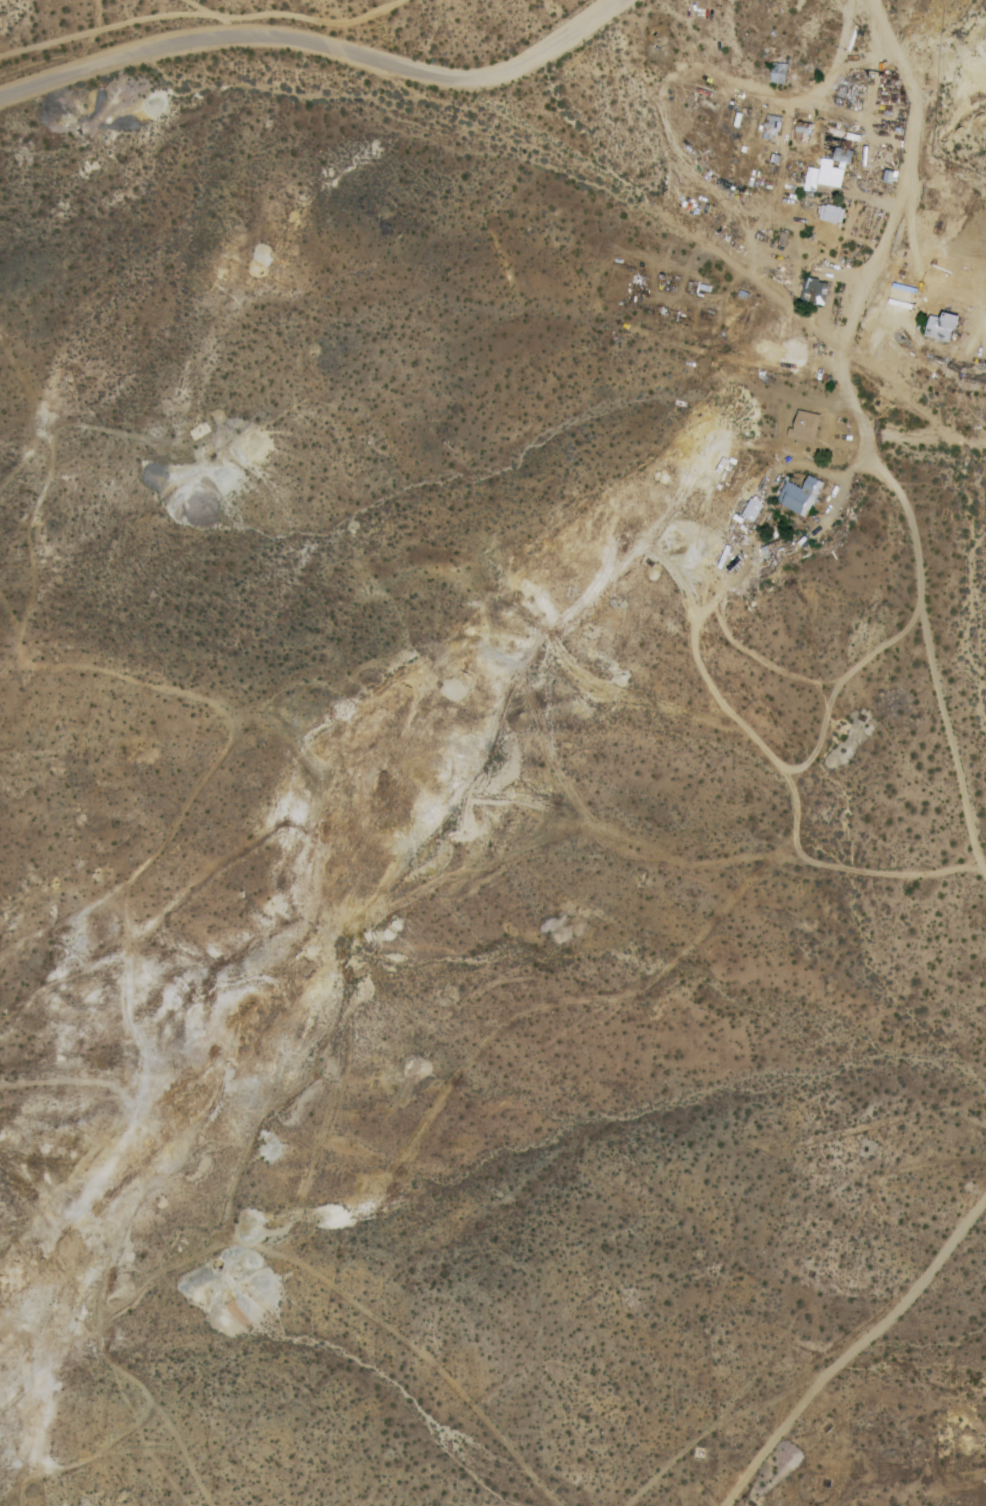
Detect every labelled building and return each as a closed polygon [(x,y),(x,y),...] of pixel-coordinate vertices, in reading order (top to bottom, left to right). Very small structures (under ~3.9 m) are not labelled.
[(768,84),(781,84),(781,65),(774,65),(774,72),(768,72),(768,84)] [(779,117),(762,116),(760,142),(776,143),(779,117)] [(829,164),(847,167),(849,151),(831,149),(829,164)] [(839,208),(819,209),(820,224),(840,223),(839,208)] [(798,301),(820,308),(827,286),(805,278),(798,301)] [(927,312),(920,336),(946,345),(954,320),(927,312)] [(818,417),(794,410),(786,438),(810,444),(818,417)] [(804,519),(820,483),(804,476),(798,489),(780,481),(774,495),(780,497),(776,507),(804,519)] [(740,518),(751,523),(757,506),(746,502),(740,518)]
